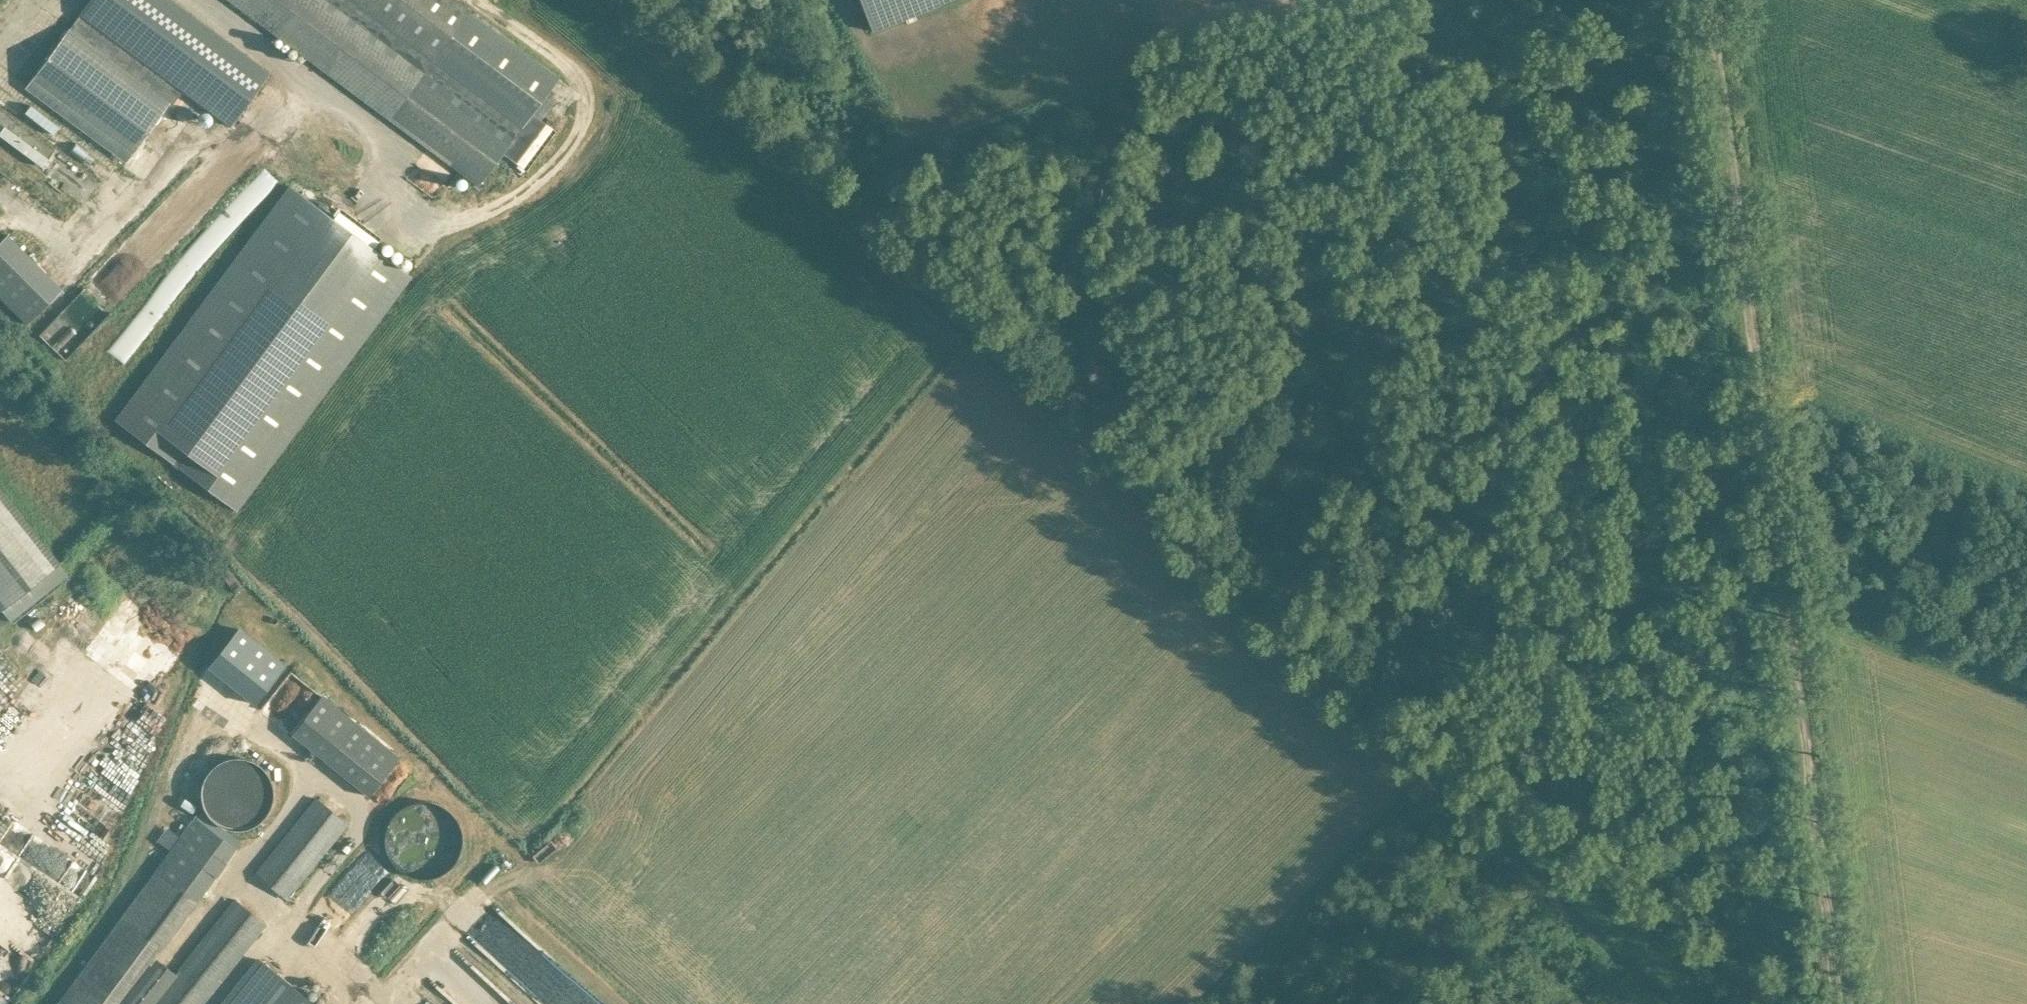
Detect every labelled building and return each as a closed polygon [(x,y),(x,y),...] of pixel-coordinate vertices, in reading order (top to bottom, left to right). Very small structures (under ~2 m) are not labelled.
[(26,85),(127,160),(183,90),(231,126),(269,74),(170,0),(89,0),(26,85)] [(296,49),(478,186),(502,153),(518,165),(516,167),(523,171),(524,169),(526,171),(556,131),(546,123),(533,113),(558,79),(454,0),(230,0),(296,49)] [(872,28),(948,0),(862,0),(872,28)] [(102,177),(0,106),(0,115),(4,118),(1,121),(14,130),(3,145),(85,201),(102,177)] [(115,419),(114,420),(236,511),(237,510),(411,277),(374,249),(365,242),(372,233),(362,226),(355,235),(325,212),(289,186),(115,419)] [(137,216),(80,277),(80,289),(39,331),(66,357),(138,281),(137,216)] [(7,231),(0,239),(0,297),(27,322),(63,285),(7,231)] [(10,621),(68,575),(47,549),(48,548),(0,488),(0,608),(10,621)] [(237,625),(207,664),(255,700),(284,662),(237,625)] [(321,694),(291,732),(371,793),(401,755),(321,694)] [(248,806),(256,760),(211,753),(203,798),(248,806)] [(288,899),(349,824),(315,797),(254,872),(288,899)] [(59,1003),(120,1003),(155,957),(236,847),(194,817),(57,1002),(59,1003)] [(447,830),(383,895),(400,912),(464,847),(447,830)] [(267,926),(233,898),(174,972),(148,1003),(204,1003),(267,926)] [(120,1003),(148,1003),(174,972),(155,957),(120,1003)] [(261,958),(225,1003),(319,1003),(261,958)] [(457,999),(484,978),(476,968),(449,989),(457,999)]
